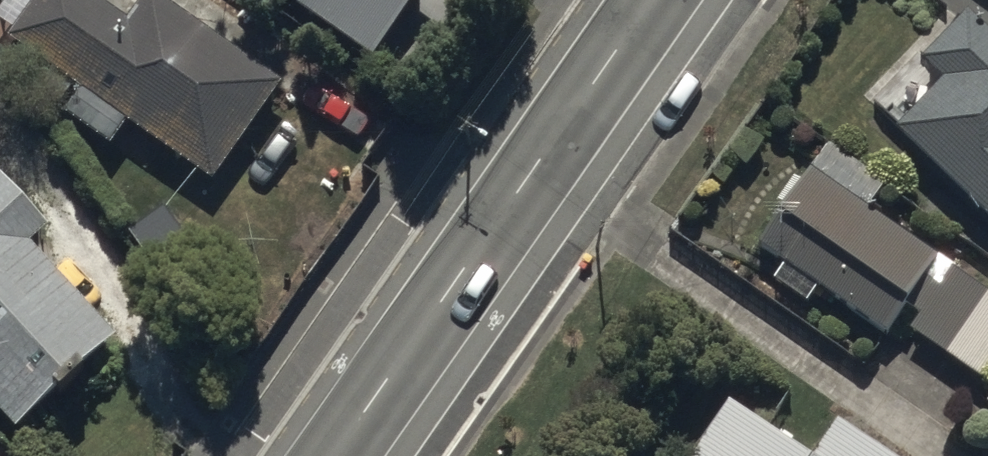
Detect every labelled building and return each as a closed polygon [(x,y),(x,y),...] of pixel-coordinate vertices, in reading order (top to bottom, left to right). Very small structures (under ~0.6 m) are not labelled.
[(10,36),(51,67),(40,82),(69,104),(64,111),(111,147),(130,122),(213,185),(288,87),(173,0),(149,0),(132,22),(102,0),(37,0),(10,36)] [(374,61),(418,0),(289,0),(374,61)] [(900,129),(987,213),(987,31),(969,13),(924,60),(946,81),(900,129)] [(898,322),(945,357),(987,298),(987,292),(872,209),(888,187),(830,145),(760,245),(761,246),(888,336),(898,322)] [(2,176),(0,178),(0,416),(15,433),(61,392),(64,395),(90,372),(86,368),(120,338),(36,244),(51,231),(2,176)] [(945,357),(982,381),(987,373),(987,298),(945,357)] [(740,386),(690,455),(839,455),(740,386)]
